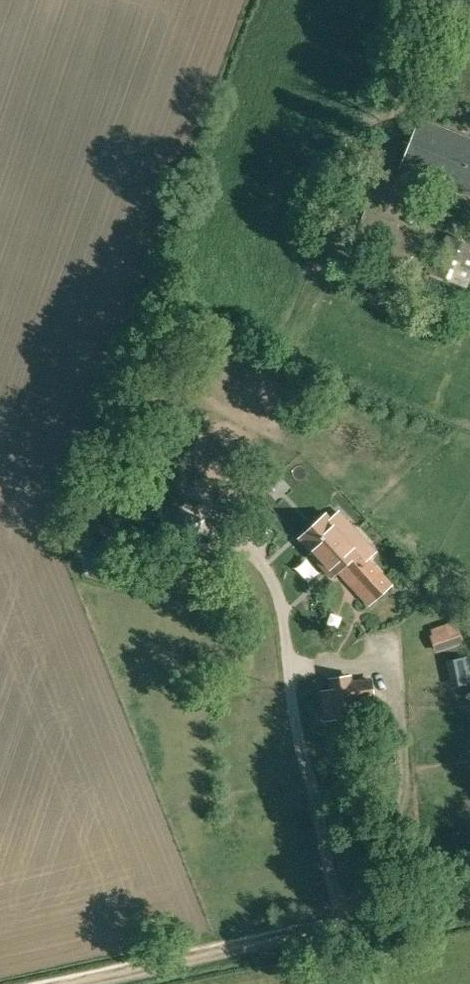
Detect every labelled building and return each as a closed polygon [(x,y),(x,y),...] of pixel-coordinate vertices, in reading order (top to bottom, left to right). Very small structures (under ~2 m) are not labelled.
[(424,177),(443,129),(419,119),(400,167),(424,177)] [(443,129),(424,177),(469,195),(469,139),(443,129)] [(419,238),(397,228),(398,225),(366,211),(355,238),(389,252),(387,257),(407,266),(419,238)] [(451,237),(436,274),(455,282),(469,245),(469,244),(451,237)] [(327,511),(300,535),(313,549),(310,552),(326,568),(328,566),(335,574),(338,571),(341,575),(342,574),(368,602),(369,603),(391,583),(381,572),(380,573),(367,559),(375,551),(360,534),(342,515),(336,521),(327,511)] [(375,696),(372,678),(351,681),(350,675),(332,678),(334,689),(323,691),(327,719),(356,714),(354,699),(375,696)]
